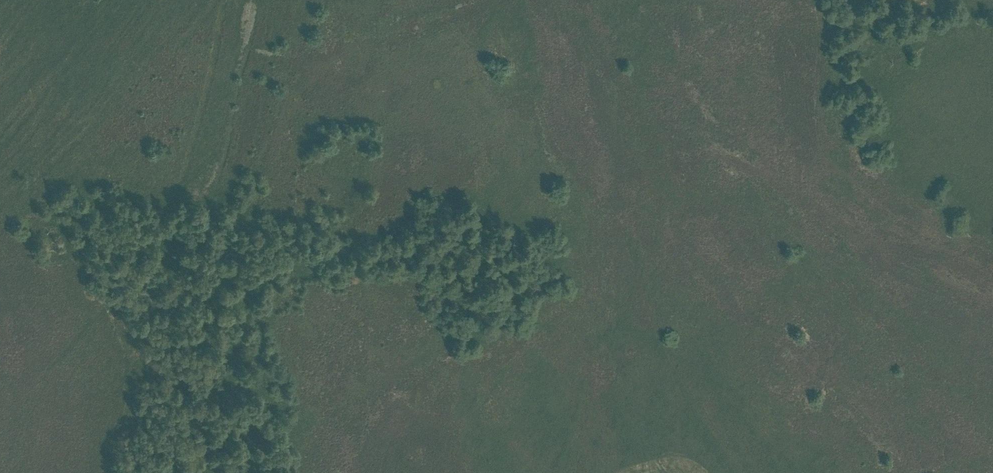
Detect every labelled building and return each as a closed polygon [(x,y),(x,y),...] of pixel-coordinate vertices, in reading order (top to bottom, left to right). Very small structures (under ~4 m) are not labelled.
[(359,285),(353,291),(359,297),(364,291),(359,285)]
